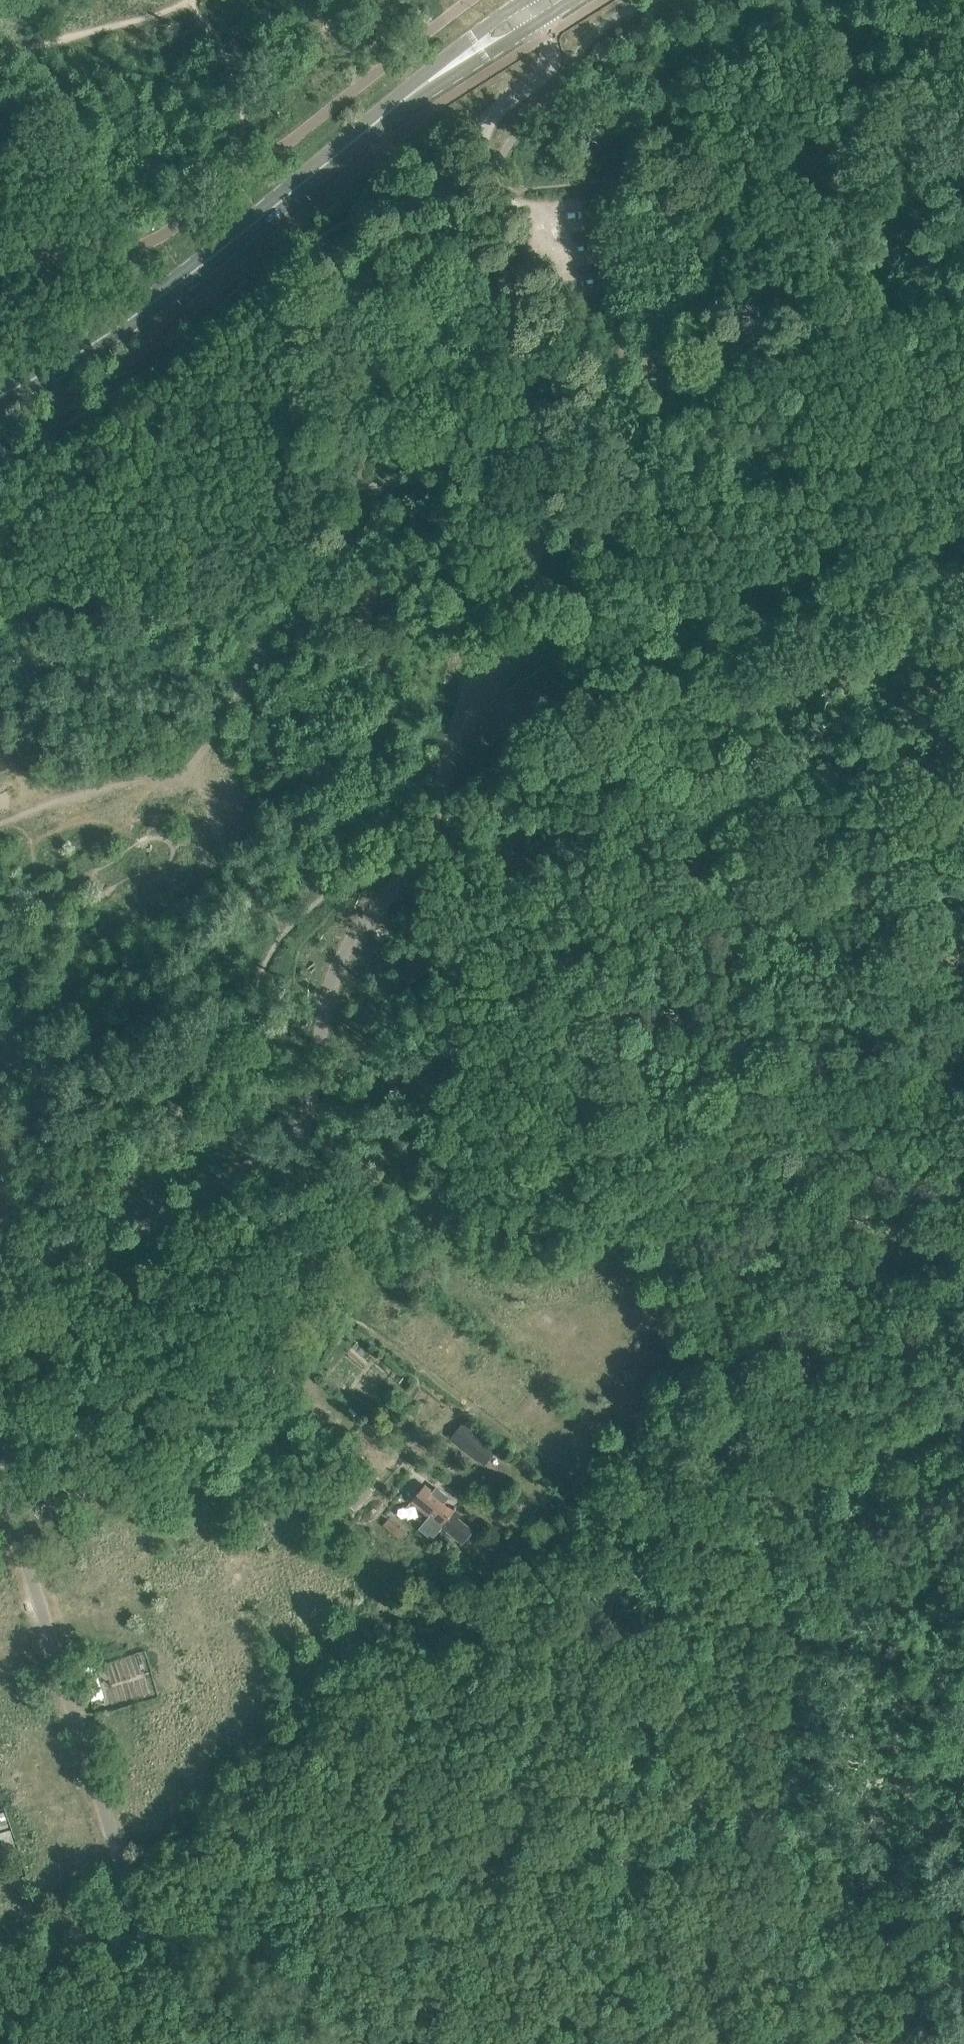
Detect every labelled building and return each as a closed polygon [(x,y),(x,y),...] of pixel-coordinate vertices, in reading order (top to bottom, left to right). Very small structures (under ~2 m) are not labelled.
[(605,1429),(613,1418),(602,1410),(594,1421),(605,1429)] [(484,1463),(496,1448),(463,1421),(451,1436),(484,1463)] [(327,1457),(331,1452),(325,1447),(321,1451),(327,1457)] [(359,1454),(349,1464),(355,1470),(365,1460),(359,1454)] [(354,1509),(373,1489),(356,1473),(337,1494),(354,1509)] [(462,1543),(473,1529),(458,1517),(462,1513),(445,1500),(449,1496),(440,1489),(438,1493),(424,1482),(410,1501),(428,1515),(418,1528),(432,1539),(441,1527),(462,1543)] [(404,1530),(388,1518),(383,1525),(398,1537),(404,1530)] [(96,1663),(83,1667),(82,1667),(91,1700),(105,1696),(96,1663)] [(6,1808),(0,1810),(0,1832),(12,1828),(6,1808)] [(11,1829),(0,1833),(0,1854),(18,1848),(11,1829)]
